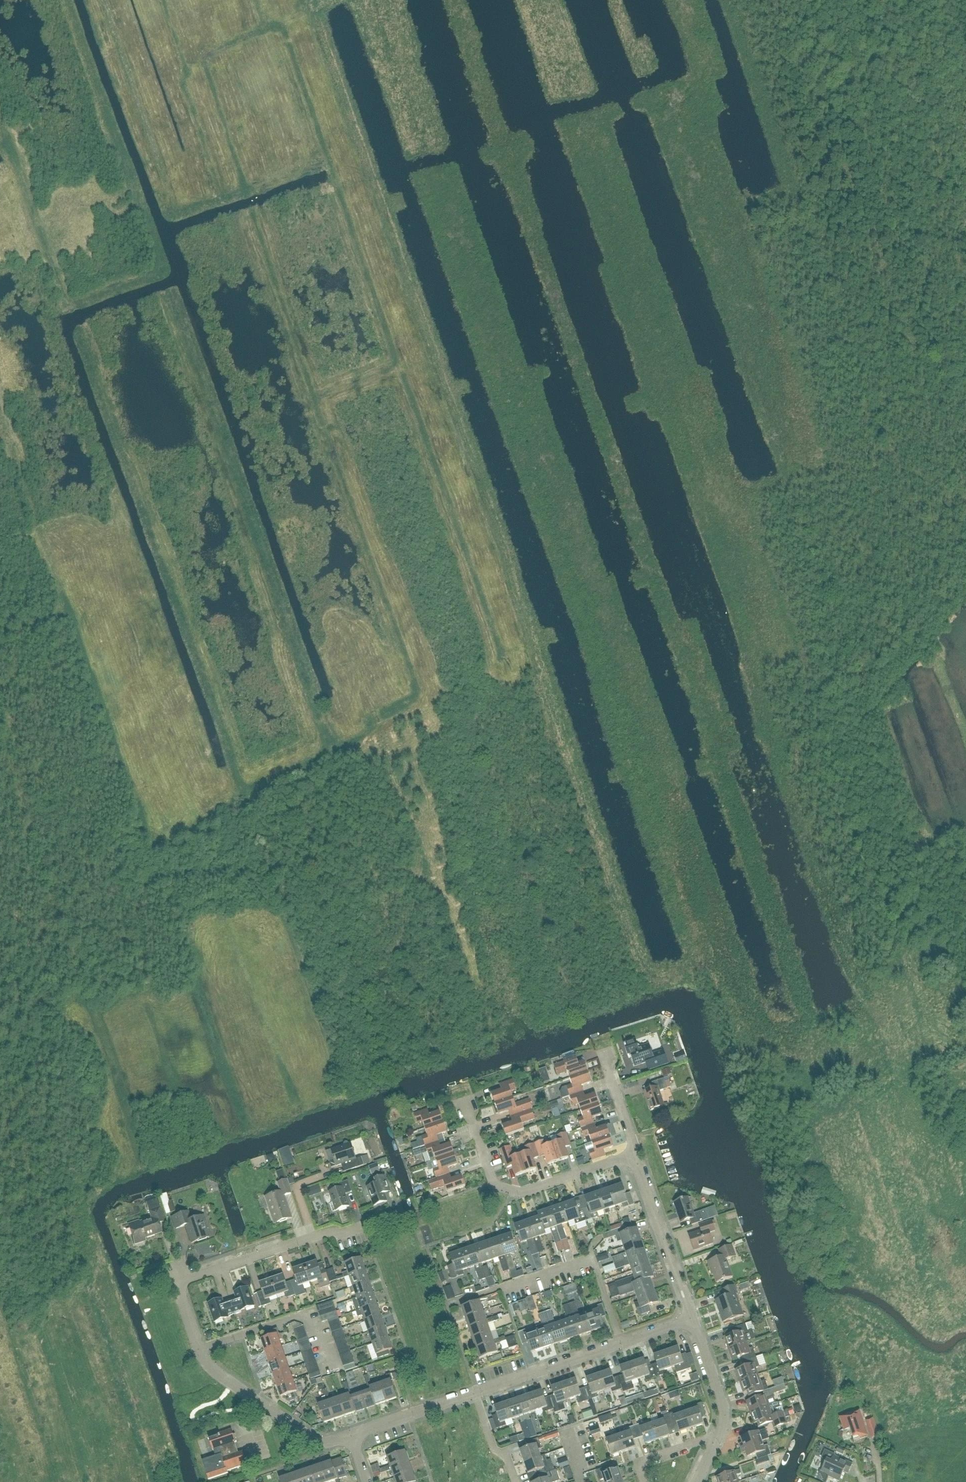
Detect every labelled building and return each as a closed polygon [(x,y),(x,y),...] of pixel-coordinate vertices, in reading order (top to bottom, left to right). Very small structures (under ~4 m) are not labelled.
[(663,1052),(652,1056),(648,1045),(637,1049),(635,1041),(624,1045),(629,1058),(631,1057),(635,1067),(646,1063),(648,1070),(667,1064),(663,1052)] [(676,1064),(686,1061),(684,1052),(674,1055),(676,1064)] [(557,1076),(567,1073),(570,1079),(587,1073),(584,1062),(574,1066),(572,1060),(555,1066),(555,1068),(557,1076)] [(562,1100),(570,1097),(583,1093),(581,1087),(591,1083),(587,1073),(570,1079),(572,1086),(566,1088),(562,1089),(560,1093),(562,1100)] [(667,1090),(667,1089),(670,1088),(667,1078),(664,1079),(652,1084),(653,1089),(644,1092),(650,1111),(664,1107),(659,1092),(667,1090)] [(491,1094),(495,1105),(513,1099),(510,1092),(516,1090),(513,1081),(499,1085),(501,1091),(491,1094)] [(585,1098),(583,1093),(570,1097),(573,1107),(578,1105),(580,1111),(598,1105),(595,1095),(585,1098)] [(496,1107),(494,1108),(496,1115),(498,1114),(499,1115),(508,1112),(510,1118),(532,1110),(531,1106),(529,1101),(515,1105),(513,1099),(495,1105),(496,1107)] [(581,1129),(594,1125),(592,1119),(602,1115),(598,1105),(580,1111),(583,1118),(577,1120),(581,1129)] [(425,1129),(443,1123),(439,1112),(429,1116),(427,1110),(414,1115),(417,1124),(423,1123),(425,1129)] [(532,1110),(510,1118),(512,1123),(502,1126),(506,1137),(524,1131),(522,1125),(527,1123),(527,1122),(535,1120),(532,1110)] [(447,1133),(443,1123),(425,1129),(427,1135),(422,1137),(423,1141),(425,1147),(438,1142),(436,1137),(447,1133)] [(596,1130),(594,1125),(581,1129),(584,1139),(589,1137),(592,1144),(609,1138),(606,1127),(596,1130)] [(551,1144),(558,1162),(568,1159),(565,1149),(570,1147),(566,1134),(556,1137),(558,1142),(551,1144)] [(609,1138),(592,1144),(585,1146),(587,1152),(588,1152),(592,1161),(605,1157),(603,1151),(613,1148),(609,1138)] [(558,1162),(551,1144),(545,1147),(543,1141),(534,1145),(538,1158),(544,1156),(547,1166),(558,1162)] [(440,1148),(438,1142),(425,1147),(428,1156),(434,1154),(436,1161),(454,1155),(450,1145),(440,1148)] [(351,1144),(349,1144),(348,1143),(345,1143),(344,1144),(344,1146),(325,1153),(331,1169),(348,1163),(351,1171),(364,1166),(361,1158),(356,1159),(351,1144)] [(538,1158),(534,1145),(524,1148),(526,1153),(520,1155),(526,1173),(536,1170),(533,1160),(538,1158)] [(500,1150),(502,1155),(507,1169),(512,1167),(515,1177),(526,1173),(520,1155),(513,1158),(510,1146),(500,1150)] [(282,1168),(293,1165),(289,1151),(279,1153),(282,1168)] [(458,1165),(454,1155),(436,1161),(438,1168),(433,1170),(436,1179),(429,1182),(450,1174),(448,1169),(458,1165)] [(264,1157),(250,1162),(252,1169),(266,1165),(264,1157)] [(452,1180),(450,1174),(429,1182),(432,1191),(445,1187),(447,1193),(465,1187),(462,1177),(452,1180)] [(367,1188),(374,1207),(387,1202),(383,1191),(388,1189),(384,1177),(374,1181),(376,1185),(367,1188)] [(266,1198),(275,1224),(291,1219),(284,1197),(291,1194),(287,1181),(278,1184),(281,1193),(266,1198)] [(329,1193),(333,1203),(330,1204),(332,1212),(336,1211),(349,1207),(345,1195),(352,1193),(348,1181),(336,1185),(338,1190),(329,1193)] [(610,1190),(615,1207),(621,1205),(623,1209),(634,1205),(630,1194),(625,1196),(622,1186),(610,1190)] [(597,1194),(605,1215),(611,1213),(609,1209),(615,1207),(610,1190),(597,1194)] [(605,1215),(597,1194),(585,1198),(588,1208),(583,1210),(587,1221),(589,1229),(591,1229),(590,1225),(594,1223),(593,1219),(599,1217),(597,1213),(603,1211),(604,1215),(605,1215)] [(164,1223),(160,1210),(156,1197),(145,1201),(149,1213),(152,1220),(139,1224),(138,1222),(128,1226),(135,1245),(145,1241),(144,1239),(161,1234),(159,1225),(164,1223)] [(687,1199),(673,1203),(680,1223),(689,1220),(692,1226),(703,1222),(700,1213),(693,1215),(687,1199)] [(562,1206),(568,1223),(574,1221),(576,1225),(587,1221),(583,1210),(578,1212),(574,1202),(562,1206)] [(550,1210),(561,1242),(567,1240),(562,1225),(568,1223),(562,1206),(550,1210)] [(554,1244),(561,1242),(550,1210),(538,1215),(539,1219),(539,1218),(544,1232),(544,1231),(550,1230),(554,1244)] [(191,1244),(210,1237),(203,1216),(190,1221),(187,1213),(171,1218),(175,1229),(185,1226),(191,1244)] [(539,1219),(538,1215),(537,1215),(539,1219),(527,1223),(538,1254),(544,1252),(539,1237),(545,1235),(544,1231),(544,1232),(539,1218),(539,1219)] [(715,1232),(713,1225),(715,1224),(714,1221),(700,1226),(702,1231),(689,1236),(694,1251),(713,1245),(709,1234),(715,1232)] [(515,1237),(520,1250),(523,1249),(523,1247),(521,1243),(527,1241),(532,1256),(538,1254),(527,1223),(515,1227),(518,1235),(515,1237)] [(627,1247),(641,1242),(637,1229),(628,1233),(626,1227),(614,1231),(616,1237),(615,1237),(617,1243),(622,1242),(624,1247),(624,1248),(627,1247)] [(614,1231),(602,1235),(604,1241),(615,1237),(616,1237),(614,1231)] [(516,1253),(519,1251),(515,1238),(512,1240),(510,1236),(498,1240),(509,1271),(515,1269),(510,1255),(516,1253)] [(487,1244),(493,1261),(498,1259),(503,1273),(509,1271),(498,1240),(487,1244)] [(643,1247),(641,1242),(627,1247),(624,1248),(626,1254),(617,1257),(613,1259),(612,1259),(614,1264),(614,1265),(645,1254),(643,1247)] [(480,1265),(481,1265),(493,1261),(487,1244),(474,1248),(480,1265)] [(717,1284),(733,1278),(727,1260),(736,1257),(732,1246),(719,1251),(721,1258),(708,1262),(711,1273),(713,1272),(717,1284)] [(481,1265),(480,1265),(474,1248),(462,1252),(468,1269),(474,1268),(479,1282),(485,1280),(481,1269),(482,1269),(481,1265)] [(468,1269),(462,1252),(450,1256),(453,1266),(448,1268),(452,1279),(463,1276),(462,1272),(468,1269)] [(630,1266),(632,1272),(649,1266),(645,1254),(614,1265),(616,1270),(626,1267),(630,1266)] [(606,1261),(603,1255),(598,1256),(595,1257),(598,1263),(606,1261)] [(344,1276),(337,1278),(337,1281),(344,1279),(349,1277),(365,1271),(361,1260),(345,1265),(348,1272),(343,1274),(344,1276)] [(329,1283),(325,1272),(323,1264),(317,1265),(317,1263),(304,1267),(310,1283),(317,1281),(320,1290),(330,1286),(329,1283)] [(608,1287),(610,1293),(634,1285),(649,1280),(654,1278),(649,1266),(632,1272),(634,1278),(627,1281),(616,1284),(608,1287)] [(291,1282),(296,1296),(296,1298),(305,1295),(302,1286),(310,1283),(304,1267),(293,1271),(297,1280),(291,1282)] [(481,1269),(485,1280),(491,1278),(488,1267),(482,1269),(481,1269)] [(325,1272),(329,1283),(337,1281),(337,1278),(334,1269),(325,1272)] [(353,1288),(369,1282),(365,1271),(349,1277),(353,1288)] [(271,1281),(277,1297),(284,1294),(286,1299),(296,1296),(291,1282),(285,1284),(283,1277),(271,1281)] [(634,1285),(610,1293),(612,1299),(620,1296),(631,1293),(634,1291),(636,1297),(653,1292),(649,1280),(634,1285)] [(277,1297),(271,1281),(260,1285),(262,1292),(257,1294),(261,1308),(271,1304),(269,1299),(277,1297)] [(355,1293),(357,1299),(373,1294),(369,1282),(353,1288),(350,1289),(352,1294),(355,1293)] [(563,1288),(566,1296),(577,1292),(575,1284),(563,1288)] [(723,1323),(743,1316),(736,1294),(737,1294),(734,1286),(722,1290),(725,1298),(716,1301),(723,1323)] [(229,1301),(234,1315),(241,1313),(241,1311),(254,1306),(248,1289),(234,1293),(236,1299),(229,1301)] [(653,1292),(636,1297),(638,1303),(634,1305),(637,1311),(638,1316),(650,1312),(648,1307),(658,1304),(653,1292)] [(335,1296),(337,1303),(346,1300),(344,1293),(335,1296)] [(447,1301),(448,1301),(456,1298),(454,1293),(446,1296),(447,1301)] [(377,1305),(373,1294),(357,1299),(352,1300),(356,1312),(377,1305)] [(462,1308),(465,1318),(483,1312),(480,1304),(486,1302),(484,1298),(479,1300),(479,1302),(462,1308)] [(234,1315),(229,1301),(223,1303),(222,1300),(208,1305),(214,1323),(228,1318),(228,1317),(234,1315)] [(319,1313),(335,1307),(333,1302),(317,1307),(319,1313)] [(592,1332),(586,1316),(580,1318),(578,1314),(575,1303),(569,1305),(579,1336),(592,1332)] [(527,1304),(511,1308),(514,1318),(529,1314),(527,1304)] [(365,1322),(381,1316),(377,1305),(356,1312),(358,1318),(363,1316),(365,1322)] [(562,1324),(568,1341),(579,1336),(569,1305),(563,1307),(568,1322),(562,1324)] [(598,1311),(586,1316),(592,1332),(604,1328),(601,1319),(606,1317),(602,1305),(597,1307),(598,1311)] [(335,1307),(319,1313),(320,1318),(337,1312),(335,1307)] [(568,1341),(562,1324),(556,1326),(554,1322),(551,1311),(544,1313),(549,1328),(555,1345),(568,1341)] [(337,1312),(320,1318),(322,1323),(328,1322),(328,1323),(339,1320),(338,1318),(337,1312)] [(483,1312),(465,1318),(469,1329),(487,1322),(486,1320),(483,1312)] [(555,1345),(549,1328),(544,1313),(539,1315),(542,1326),(544,1330),(537,1332),(543,1349),(555,1345)] [(365,1322),(369,1333),(385,1327),(381,1316),(365,1322)] [(487,1322),(469,1329),(472,1339),(490,1333),(487,1325),(493,1322),(492,1319),(486,1320),(487,1322)] [(728,1349),(747,1343),(754,1340),(751,1331),(748,1332),(746,1328),(751,1326),(750,1323),(732,1329),(734,1335),(724,1338),(728,1349)] [(493,1339),(503,1336),(501,1330),(496,1332),(494,1326),(489,1327),(493,1339)] [(385,1327),(369,1333),(372,1344),(389,1339),(385,1327)] [(531,1353),(543,1349),(537,1332),(525,1336),(524,1332),(518,1333),(522,1345),(528,1344),(531,1353)] [(493,1341),(490,1333),(472,1339),(476,1349),(494,1343),(493,1341)] [(277,1336),(261,1341),(265,1353),(281,1347),(279,1341),(282,1340),(281,1335),(277,1336)] [(505,1339),(506,1341),(509,1349),(515,1346),(517,1346),(515,1341),(513,1336),(507,1338),(505,1339)] [(389,1339),(372,1344),(378,1360),(390,1356),(389,1352),(393,1350),(389,1339)] [(494,1343),(476,1349),(480,1360),(497,1354),(494,1345),(500,1343),(499,1339),(493,1341),(494,1343)] [(743,1362),(756,1358),(752,1348),(749,1350),(747,1343),(728,1349),(732,1360),(741,1357),(743,1362)] [(286,1352),(285,1346),(281,1347),(265,1353),(269,1364),(285,1358),(283,1353),(286,1352)] [(338,1352),(340,1356),(350,1353),(349,1348),(338,1352)] [(691,1358),(688,1359),(686,1354),(680,1356),(677,1349),(666,1352),(672,1368),(674,1367),(676,1374),(690,1369),(690,1366),(693,1365),(691,1358)] [(651,1366),(655,1378),(666,1374),(665,1371),(672,1368),(666,1352),(654,1356),(657,1364),(651,1366)] [(778,1355),(781,1365),(787,1363),(784,1353),(778,1355)] [(285,1358),(269,1364),(273,1375),(289,1370),(285,1358)] [(739,1382),(758,1375),(754,1365),(758,1363),(756,1358),(743,1362),(745,1367),(735,1370),(739,1382)] [(344,1367),(346,1366),(354,1364),(353,1359),(342,1363),(344,1367)] [(632,1364),(637,1380),(644,1377),(645,1381),(655,1378),(651,1366),(646,1367),(644,1360),(632,1364)] [(380,1374),(389,1370),(385,1363),(377,1366),(380,1374)] [(637,1380),(632,1364),(620,1368),(623,1375),(618,1377),(622,1389),(623,1393),(634,1389),(631,1382),(637,1380)] [(289,1370),(273,1375),(277,1386),(293,1381),(289,1370)] [(622,1389),(618,1377),(612,1379),(610,1371),(598,1375),(603,1391),(610,1389),(612,1393),(622,1389)] [(353,1373),(355,1386),(363,1385),(362,1372),(353,1373)] [(381,1383),(380,1384),(386,1402),(397,1399),(390,1381),(392,1380),(390,1374),(386,1375),(387,1377),(388,1381),(381,1383)] [(589,1387),(584,1389),(588,1401),(591,1410),(593,1417),(598,1416),(592,1400),(598,1398),(597,1393),(603,1391),(598,1375),(586,1379),(589,1387)] [(749,1397),(763,1392),(768,1390),(765,1381),(760,1382),(758,1375),(739,1382),(743,1393),(747,1392),(749,1397)] [(578,1404),(588,1401),(584,1389),(579,1390),(575,1380),(564,1384),(569,1400),(575,1398),(578,1404)] [(293,1381),(277,1386),(281,1398),(284,1397),(286,1400),(290,1402),(294,1400),(297,1397),(295,1393),(297,1392),(293,1381)] [(365,1409),(376,1406),(370,1388),(372,1387),(370,1381),(366,1382),(368,1389),(359,1391),(365,1409)] [(370,1388),(376,1406),(386,1402),(380,1384),(372,1387),(370,1388)] [(569,1400),(564,1384),(552,1388),(554,1395),(549,1397),(553,1410),(554,1414),(564,1410),(563,1406),(562,1402),(569,1400)] [(768,1390),(763,1392),(765,1396),(747,1402),(750,1413),(769,1407),(767,1400),(775,1397),(774,1395),(786,1390),(784,1385),(768,1390)] [(351,1394),(349,1388),(345,1390),(347,1396),(339,1399),(345,1416),(355,1413),(349,1395),(351,1394)] [(355,1413),(365,1409),(359,1391),(351,1394),(349,1395),(355,1413)] [(530,1396),(535,1411),(542,1409),(543,1413),(553,1410),(549,1397),(544,1399),(541,1392),(530,1396)] [(643,1396),(645,1402),(657,1398),(655,1392),(643,1396)] [(330,1401),(328,1396),(324,1397),(326,1403),(318,1406),(324,1423),(334,1420),(328,1402),(330,1401)] [(528,1414),(535,1411),(530,1396),(518,1399),(525,1421),(530,1420),(528,1414)] [(339,1399),(330,1401),(328,1402),(334,1420),(345,1416),(339,1399)] [(506,1403),(512,1419),(519,1417),(520,1423),(525,1421),(518,1399),(506,1403)] [(655,1404),(658,1409),(664,1406),(660,1400),(655,1404)] [(504,1422),(512,1419),(506,1403),(495,1407),(498,1415),(492,1417),(495,1425),(491,1426),(492,1431),(496,1429),(506,1426),(504,1422)] [(686,1413),(692,1429),(703,1425),(701,1418),(706,1416),(701,1403),(692,1407),(693,1411),(686,1413)] [(778,1404),(769,1407),(750,1413),(754,1424),(771,1418),(773,1423),(785,1419),(794,1416),(792,1410),(777,1415),(776,1410),(780,1408),(778,1404)] [(692,1429),(686,1413),(679,1415),(678,1411),(672,1413),(669,1407),(665,1408),(672,1428),(677,1426),(680,1433),(692,1429)] [(652,1425),(658,1441),(670,1437),(667,1429),(672,1428),(665,1408),(660,1410),(662,1417),(658,1418),(659,1422),(652,1425)] [(591,1418),(593,1417),(591,1410),(589,1411),(581,1413),(583,1420),(591,1418)] [(859,1412),(840,1418),(844,1430),(850,1428),(853,1440),(867,1436),(859,1412)] [(612,1420),(610,1414),(598,1418),(600,1424),(612,1420)] [(787,1424),(785,1419),(773,1423),(774,1428),(787,1424)] [(873,1419),(866,1421),(872,1438),(878,1436),(873,1419)] [(635,1420),(632,1421),(638,1439),(643,1437),(646,1445),(658,1441),(652,1425),(645,1427),(644,1423),(637,1425),(635,1420)] [(625,1434),(618,1436),(624,1453),(635,1449),(633,1441),(638,1439),(632,1421),(628,1423),(630,1428),(624,1430),(625,1434)] [(587,1430),(588,1432),(590,1436),(602,1432),(600,1428),(598,1428),(597,1425),(589,1428),(587,1430)] [(741,1449),(762,1442),(760,1437),(764,1435),(764,1434),(772,1431),(771,1426),(762,1428),(763,1431),(741,1439),(743,1444),(740,1445),(741,1449)] [(528,1429),(531,1439),(536,1437),(533,1427),(528,1429)] [(208,1438),(210,1443),(213,1451),(213,1450),(215,1456),(202,1461),(208,1480),(228,1474),(228,1472),(246,1465),(242,1453),(238,1454),(234,1443),(235,1443),(231,1430),(208,1438)] [(558,1432),(543,1437),(544,1442),(559,1437),(558,1432)] [(624,1453),(618,1436),(611,1439),(610,1435),(605,1436),(612,1457),(624,1453)] [(528,1449),(520,1451),(524,1463),(540,1457),(538,1451),(542,1449),(538,1439),(526,1443),(528,1449)] [(764,1447),(762,1442),(741,1449),(743,1453),(746,1452),(748,1458),(756,1455),(758,1460),(771,1456),(768,1446),(764,1447)] [(838,1447),(836,1453),(843,1456),(845,1451),(838,1447)] [(828,1477),(839,1481),(844,1469),(849,1471),(852,1465),(834,1457),(834,1456),(825,1451),(822,1459),(826,1461),(821,1472),(820,1471),(820,1473),(820,1475),(820,1476),(820,1478),(821,1479),(821,1480),(822,1481),(823,1481),(826,1481),(828,1477)] [(390,1468),(409,1462),(405,1452),(387,1458),(390,1466),(384,1468),(385,1472),(391,1470),(390,1468)] [(537,1477),(550,1472),(554,1471),(551,1460),(547,1461),(545,1456),(540,1457),(524,1463),(528,1474),(535,1471),(537,1477)] [(771,1456),(758,1460),(755,1461),(757,1467),(770,1462),(773,1461),(771,1456)] [(336,1481),(340,1481),(339,1479),(348,1477),(342,1458),(331,1462),(337,1480),(335,1481),(336,1481)] [(558,1462),(560,1469),(563,1468),(569,1466),(566,1459),(558,1462)] [(327,1481),(332,1481),(335,1481),(337,1480),(331,1462),(321,1465),(327,1481)] [(391,1470),(394,1479),(412,1472),(409,1462),(390,1468),(391,1470)] [(371,1467),(373,1474),(379,1472),(378,1470),(380,1469),(378,1464),(371,1467)] [(321,1465),(311,1469),(315,1481),(327,1481),(321,1465)] [(622,1481),(618,1469),(610,1472),(608,1467),(596,1471),(598,1477),(592,1479),(593,1481),(594,1481),(599,1480),(600,1481),(604,1480),(604,1481),(618,1481),(622,1481)] [(385,1472),(384,1468),(380,1469),(378,1470),(379,1472),(373,1474),(374,1478),(380,1476),(380,1474),(385,1472)] [(303,1481),(315,1481),(311,1469),(300,1472),(303,1481)] [(559,1481),(557,1475),(556,1470),(554,1471),(550,1472),(537,1477),(539,1481),(538,1481),(555,1481),(559,1481)] [(735,1472),(716,1478),(718,1481),(739,1481),(736,1476),(741,1474),(740,1470),(735,1472)] [(300,1472),(290,1476),(292,1481),(303,1481),(300,1472)] [(412,1472),(394,1479),(395,1481),(415,1481),(412,1472)]
